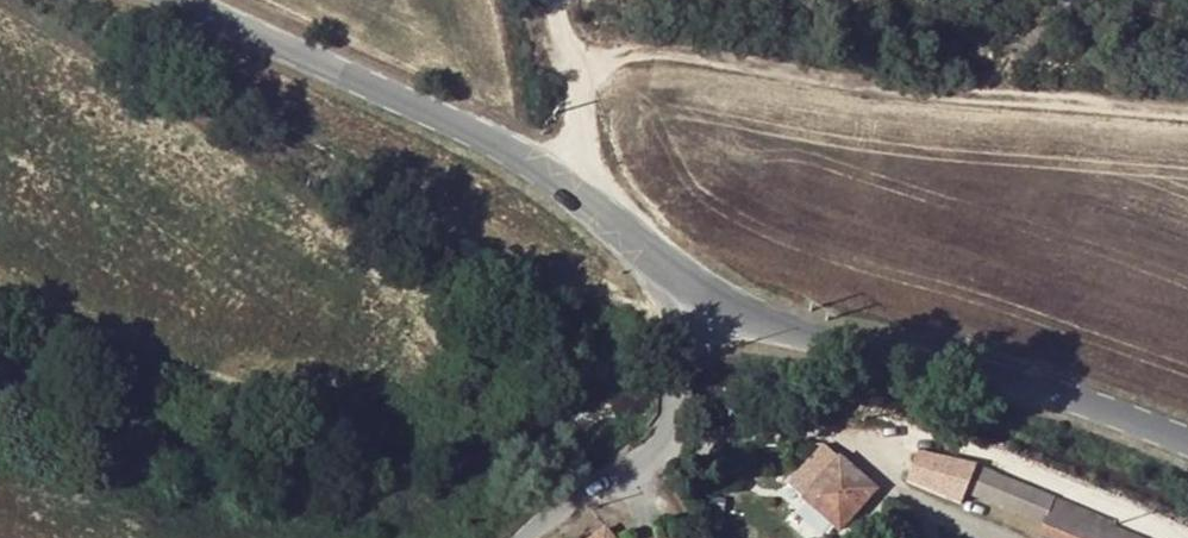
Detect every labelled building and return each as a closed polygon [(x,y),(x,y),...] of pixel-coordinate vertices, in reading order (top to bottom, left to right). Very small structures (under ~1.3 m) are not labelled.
[(787,486),(806,502),(832,526),(835,528),(871,489),(823,446),(787,486)] [(917,450),(906,480),(961,502),(966,491),(1042,522),(1038,533),(1050,537),(1129,537),(1105,528),(1108,521),(996,475),(998,472),(978,464),(917,450)] [(832,526),(806,502),(795,514),(822,537),(832,526)] [(588,537),(619,537),(609,523),(588,537)]
